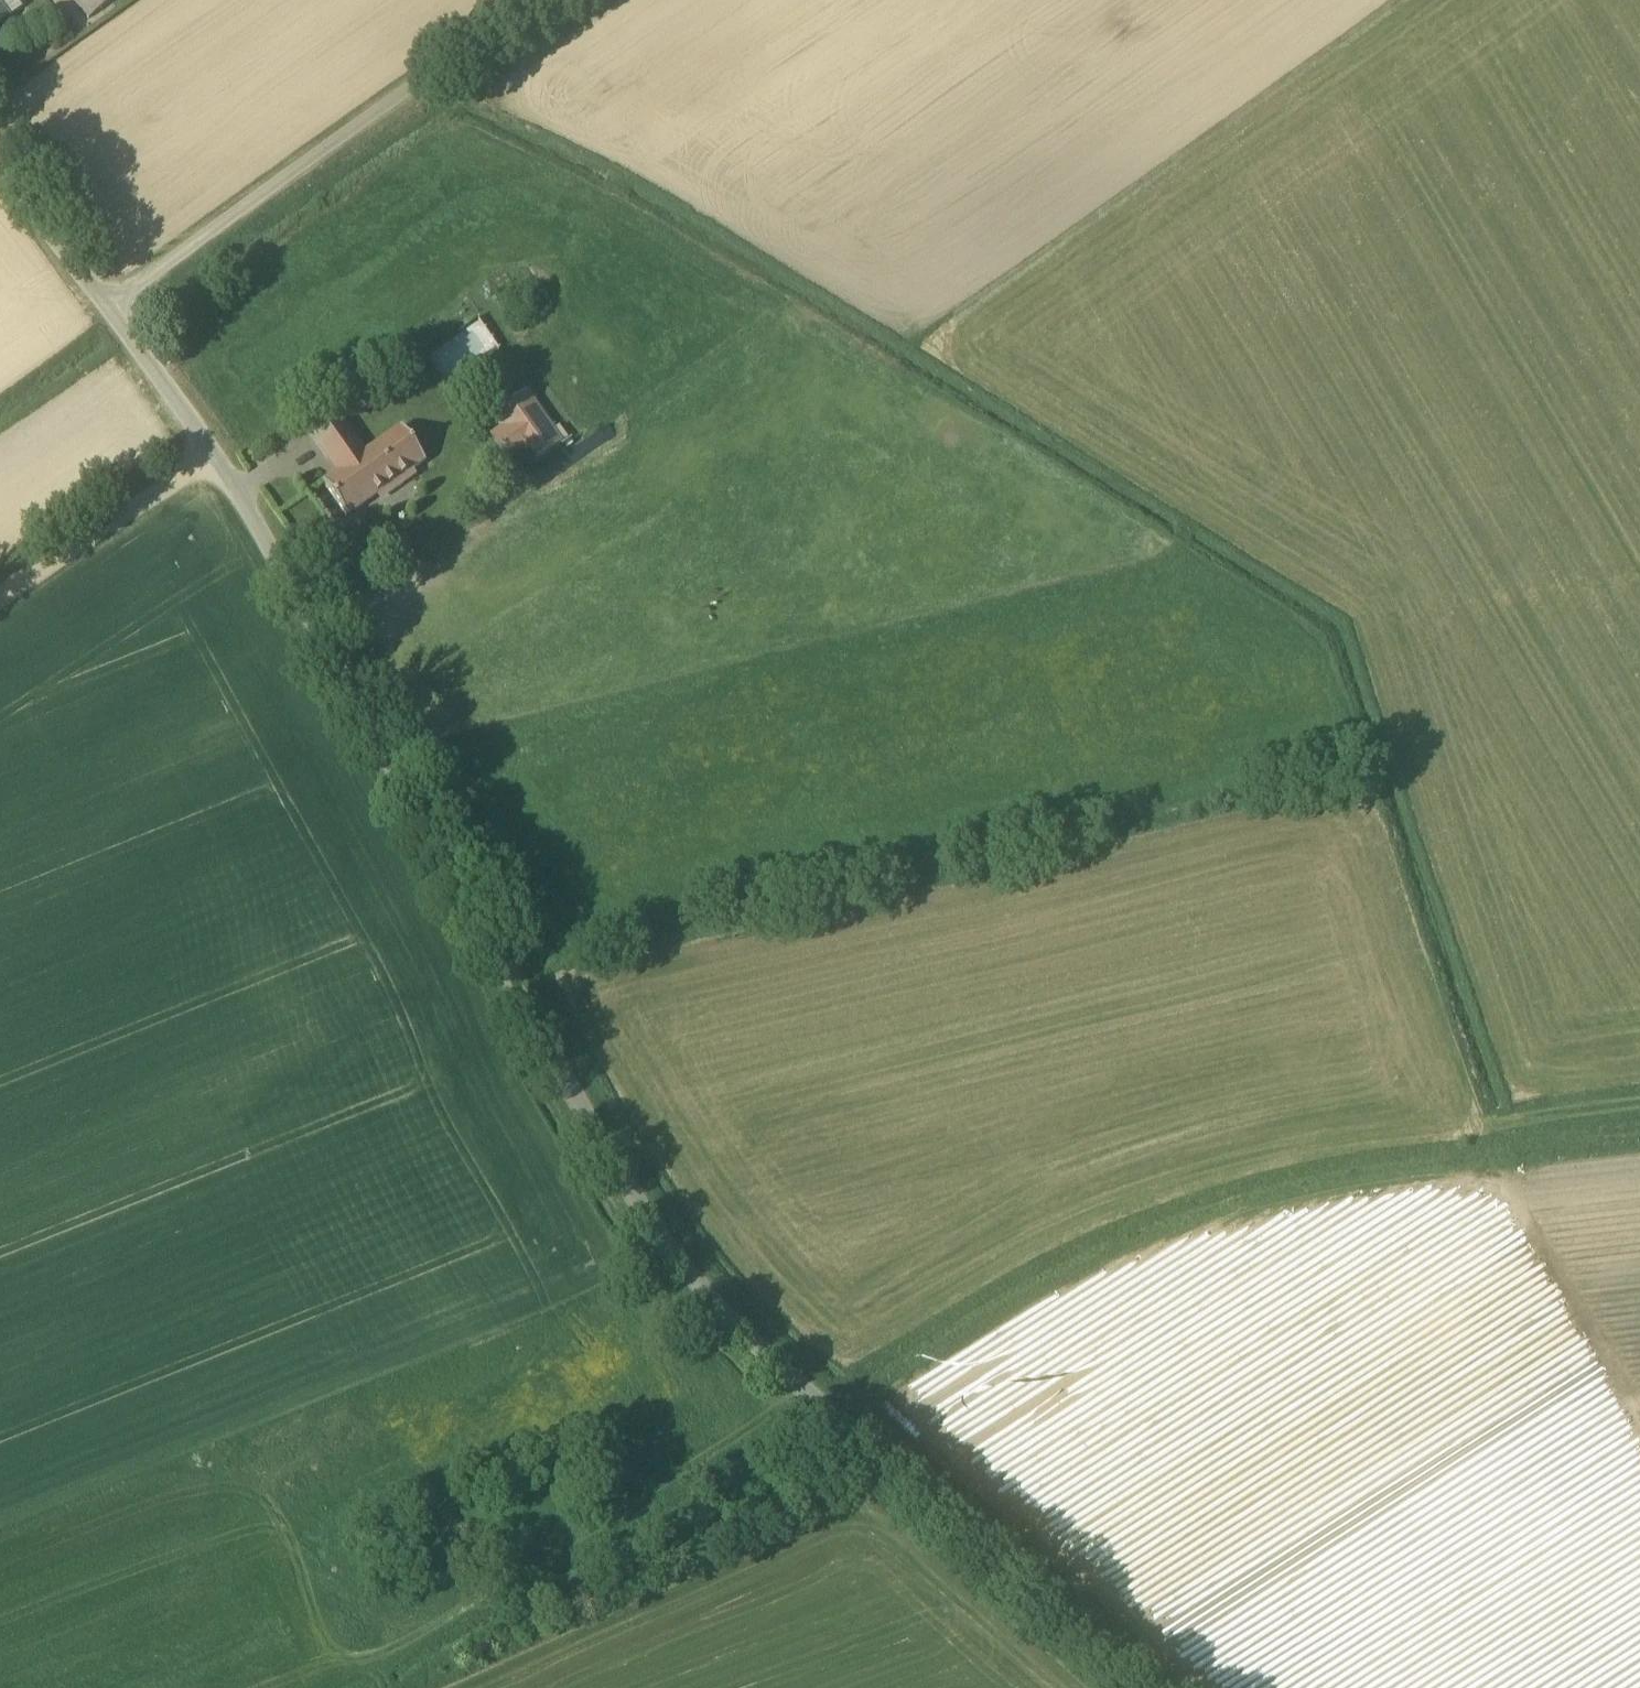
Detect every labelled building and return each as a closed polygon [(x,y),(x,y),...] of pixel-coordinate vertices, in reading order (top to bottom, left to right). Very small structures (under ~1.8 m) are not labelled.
[(114,0),(75,0),(89,18),(114,0)] [(0,7),(0,26),(9,19),(0,7)] [(442,377),(496,348),(482,321),(428,349),(442,377)] [(501,428),(490,436),(510,464),(521,456),(528,466),(564,442),(530,391),(493,416),(501,428)] [(329,459),(356,440),(335,410),(308,430),(329,459)] [(389,495),(405,483),(401,479),(426,462),(402,428),(324,483),(348,517),(385,490),(389,495)]
